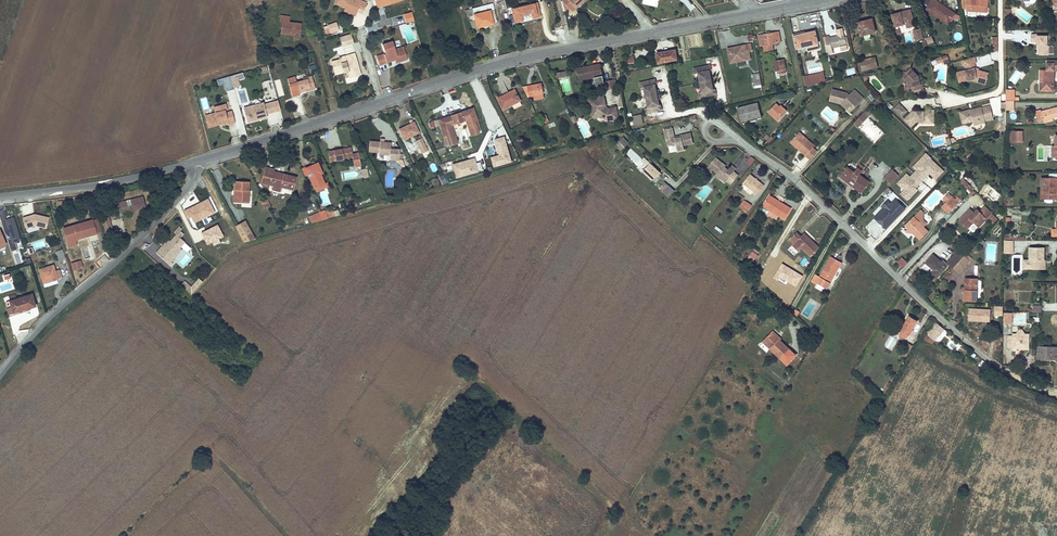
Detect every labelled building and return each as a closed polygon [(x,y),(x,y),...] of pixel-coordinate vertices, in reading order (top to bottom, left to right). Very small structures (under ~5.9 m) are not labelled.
[(366,1),(363,0),(337,0),(336,4),(345,7),(357,12),(359,7),(363,9),(366,1)] [(525,20),(542,16),(538,0),(510,7),(514,23),(525,21),(525,20)] [(971,13),(991,14),(993,2),(972,0),(971,13)] [(951,10),(939,1),(931,12),(950,26),(956,17),(950,12),(951,10)] [(355,16),(357,12),(345,7),(344,12),(355,16)] [(495,9),(469,16),(471,19),(476,17),(481,31),(495,27),(496,29),(501,28),(495,9)] [(950,12),(956,17),(950,26),(952,28),(960,16),(951,10),(950,12)] [(412,12),(404,14),(407,22),(414,20),(412,12)] [(910,26),(911,30),(918,29),(915,12),(896,16),(899,28),(910,26)] [(867,36),(880,32),(877,18),(864,22),(867,36)] [(302,42),(304,27),(292,26),(292,21),(283,20),(282,26),(285,26),(283,38),(296,40),(296,42),(298,43),(299,43),(301,43),(302,42)] [(336,22),(328,24),(331,33),(339,30),(336,22)] [(820,48),(815,29),(793,34),(796,47),(807,45),(809,51),(820,48)] [(772,44),(781,42),(778,31),(758,35),(761,46),(763,45),(772,44)] [(921,45),(928,43),(925,32),(918,34),(921,45)] [(343,45),(354,42),(352,34),(341,37),(343,45)] [(830,38),(830,40),(833,51),(834,54),(834,55),(839,54),(838,49),(849,46),(850,49),(854,48),(852,42),(850,42),(849,35),(835,38),(834,37),(830,38)] [(1047,46),(1047,36),(1039,36),(1039,35),(1031,35),(1031,42),(1037,42),(1038,42),(1038,46),(1038,55),(1049,55),(1048,46),(1047,46)] [(396,47),(393,40),(383,43),(386,53),(377,55),(380,64),(387,62),(386,59),(394,56),(395,59),(396,61),(406,58),(404,52),(406,52),(404,45),(396,47)] [(731,62),(751,58),(750,51),(745,52),(744,45),(728,48),(731,62)] [(659,62),(678,58),(676,49),(657,52),(659,62)] [(357,57),(356,52),(341,56),(342,58),(343,61),(357,57)] [(362,73),(357,57),(343,61),(342,58),(334,60),(337,71),(348,68),(351,76),(362,73)] [(975,57),(962,60),(963,66),(965,65),(968,65),(974,63),(976,63),(975,57)] [(784,59),(773,60),(775,71),(779,71),(779,73),(786,72),(784,59)] [(869,73),(883,69),(881,60),(866,63),(869,73)] [(1054,70),(1056,70),(1056,60),(1047,60),(1047,65),(1049,65),(1049,70),(1047,70),(1042,70),(1042,83),(1040,83),(1040,91),(1054,91),(1054,70)] [(307,61),(297,63),(298,73),(316,71),(315,64),(308,65),(307,61)] [(578,68),(580,80),(603,75),(600,63),(578,68)] [(711,69),(710,64),(694,68),(695,73),(698,72),(702,91),(699,92),(700,97),(716,94),(715,88),(713,89),(709,70),(711,69)] [(820,64),(808,66),(809,73),(822,70),(820,64)] [(919,80),(918,76),(910,68),(901,76),(908,82),(909,87),(907,88),(908,92),(923,88),(922,84),(920,85),(919,80)] [(979,70),(975,69),(974,68),(966,70),(956,73),(959,82),(967,80),(976,77),(981,79),(981,80),(986,82),(989,73),(979,70)] [(243,72),(216,79),(218,85),(224,84),(225,90),(241,86),(239,79),(245,78),(243,72)] [(761,83),(758,73),(752,74),(755,84),(761,83)] [(655,78),(639,82),(641,87),(644,86),(648,107),(645,107),(646,113),(662,109),(661,104),(660,104),(658,99),(656,90),(655,84),(656,83),(655,78)] [(317,93),(313,80),(304,83),(304,84),(297,86),(290,88),(293,100),(301,98),(300,96),(309,94),(308,91),(311,90),(312,94),(317,93)] [(545,94),(542,82),(523,87),(528,97),(534,95),(535,99),(544,97),(544,94),(545,94)] [(608,85),(610,93),(621,91),(619,83),(608,85)] [(520,101),(514,89),(497,98),(503,109),(512,105),(520,101)] [(849,95),(847,93),(832,89),(829,101),(841,104),(842,103),(843,104),(842,105),(847,110),(850,107),(852,107),(856,102),(858,104),(861,101),(852,92),(849,95)] [(864,99),(854,89),(852,92),(861,101),(864,99)] [(1015,98),(1014,90),(1006,90),(1006,95),(1006,100),(1014,100),(1019,101),(1019,98),(1015,98)] [(206,97),(200,98),(202,110),(209,108),(206,97)] [(611,110),(609,98),(592,102),(594,111),(596,111),(597,117),(596,117),(596,119),(600,121),(605,121),(607,122),(609,121),(613,124),(624,121),(621,110),(614,112),(611,110)] [(1014,110),(1014,100),(1006,100),(1006,110),(1014,110)] [(522,106),(520,101),(512,105),(514,109),(522,106)] [(760,116),(757,102),(736,107),(740,121),(760,116)] [(858,104),(856,102),(852,107),(850,107),(847,110),(850,113),(858,104)] [(786,113),(776,104),(768,112),(778,121),(786,113)] [(266,105),(254,108),(255,112),(247,114),(249,125),(258,122),(258,120),(269,117),(269,116),(277,114),(275,105),(266,107),(266,105)] [(228,106),(216,110),(218,115),(207,118),(210,126),(223,123),(224,126),(224,128),(230,126),(230,127),(237,126),(234,116),(228,118),(228,115),(227,113),(229,112),(228,106)] [(907,111),(902,106),(896,111),(901,117),(907,111)] [(990,106),(982,108),(982,107),(973,109),(973,111),(971,111),(971,110),(970,109),(960,112),(963,123),(973,121),(973,122),(984,119),(984,120),(985,120),(993,118),(990,106)] [(1041,111),(1040,110),(1036,111),(1039,121),(1043,120),(1043,121),(1052,118),(1056,117),(1056,107),(1041,111)] [(476,130),(479,129),(473,108),(438,118),(443,136),(446,135),(449,146),(457,144),(451,124),(466,120),(470,135),(477,133),(476,130)] [(871,114),(867,109),(854,123),(858,127),(871,114)] [(934,110),(923,110),(923,111),(923,114),(920,114),(920,111),(913,111),(907,116),(909,117),(905,121),(911,127),(916,122),(915,121),(916,120),(918,119),(919,121),(930,121),(930,117),(934,117),(934,110)] [(641,114),(633,116),(635,124),(643,122),(641,114)] [(400,128),(405,138),(419,131),(415,121),(400,128)] [(691,133),(680,136),(681,137),(675,139),(674,137),(672,128),(664,130),(668,146),(676,144),(677,151),(684,150),(683,146),(693,143),(691,133)] [(1022,131),(1010,131),(1010,142),(1022,142),(1022,131)] [(814,146),(799,132),(792,140),(801,147),(799,149),(810,159),(817,152),(813,148),(814,146)] [(492,157),(494,166),(513,161),(505,135),(496,138),(500,155),(492,157)] [(628,142),(624,137),(620,141),(625,146),(628,142)] [(392,142),(370,140),(370,151),(380,152),(380,154),(390,155),(396,155),(396,160),(401,167),(405,166),(403,159),(400,159),(400,154),(400,148),(391,148),(392,142)] [(422,152),(428,149),(424,140),(418,143),(422,152)] [(801,147),(792,140),(791,142),(799,149),(801,147)] [(344,157),(353,156),(353,153),(352,147),(328,150),(330,161),(344,159),(344,157)] [(361,165),(359,152),(353,153),(353,156),(355,166),(361,165)] [(916,189),(914,188),(929,171),(937,178),(944,170),(931,159),(932,158),(925,152),(912,166),(916,170),(910,176),(906,173),(897,183),(901,187),(901,192),(900,193),(907,199),(916,189)] [(751,165),(754,158),(749,156),(746,163),(751,165)] [(479,171),(475,157),(454,163),(457,177),(479,171)] [(724,165),(715,157),(708,166),(717,173),(722,177),(720,179),(721,179),(725,182),(726,181),(733,172),(736,169),(732,165),(728,170),(725,167),(723,166),(724,165)] [(320,172),(323,171),(318,161),(307,166),(310,172),(317,189),(323,187),(321,184),(325,182),(320,172)] [(662,173),(651,162),(643,170),(653,180),(656,177),(657,178),(662,173)] [(862,171),(858,167),(854,172),(847,167),(843,173),(848,177),(846,179),(851,182),(853,180),(857,183),(853,187),(861,193),(869,182),(859,175),(862,171)] [(263,184),(272,187),(276,173),(276,171),(267,169),(263,184)] [(899,175),(892,169),(884,178),(891,184),(899,175)] [(738,175),(733,172),(726,181),(731,184),(738,175)] [(279,177),(286,179),(286,176),(276,173),(272,187),(275,188),(277,184),(279,177)] [(848,177),(843,173),(840,177),(853,187),(857,183),(853,180),(851,182),(846,179),(848,177)] [(764,185),(750,174),(743,184),(757,195),(764,185)] [(299,179),(286,176),(286,179),(279,177),(277,184),(286,187),(285,189),(295,192),(299,179)] [(1041,178),(1041,199),(1056,199),(1056,193),(1056,192),(1056,178),(1041,178)] [(972,189),(963,179),(960,182),(973,195),(975,193),(972,190),(972,189)] [(675,190),(665,182),(663,185),(667,188),(664,191),(670,196),(675,190)] [(251,183),(237,183),(236,192),(241,193),(240,204),(251,205),(253,193),(250,192),(251,183)] [(274,192),(284,194),(285,189),(286,187),(277,184),(275,188),(274,192)] [(883,194),(891,202),(897,196),(888,188),(883,194)] [(955,200),(949,194),(943,199),(946,202),(942,207),(948,213),(950,212),(952,209),(955,206),(960,200),(958,198),(955,200)] [(781,204),(775,200),(776,199),(770,195),(763,206),(784,220),(791,208),(782,203),(781,204)] [(129,206),(128,200),(127,200),(119,202),(122,213),(127,212),(131,214),(136,212),(137,209),(147,207),(144,196),(132,200),(133,205),(129,206)] [(215,212),(208,198),(184,210),(188,218),(192,216),(195,222),(215,212)] [(896,201),(895,200),(886,210),(885,210),(887,211),(896,201)] [(904,209),(896,201),(887,211),(885,210),(886,210),(884,208),(875,217),(886,228),(904,209)] [(751,205),(747,202),(746,203),(743,208),(743,209),(746,211),(751,205)] [(958,209),(955,206),(952,209),(950,212),(953,214),(958,209)] [(997,219),(984,207),(980,211),(982,213),(993,224),(997,219)] [(311,223),(332,217),(330,209),(309,215),(311,223)] [(979,212),(977,210),(974,213),(970,210),(960,221),(967,229),(973,223),(975,221),(982,213),(980,211),(979,212)] [(35,213),(23,217),(27,228),(36,225),(46,227),(49,217),(35,213)] [(923,220),(917,214),(909,222),(911,223),(908,226),(913,232),(914,231),(915,232),(913,234),(920,240),(928,232),(924,228),(924,227),(927,224),(923,220)] [(114,231),(109,216),(101,219),(106,233),(114,231)] [(20,239),(14,217),(6,219),(12,241),(20,239)] [(93,220),(93,219),(63,227),(69,247),(77,244),(76,239),(97,233),(97,232),(101,231),(98,218),(93,220)] [(244,241),(255,238),(246,220),(236,226),(244,241)] [(913,232),(908,226),(911,223),(909,222),(905,226),(910,230),(907,233),(913,234),(915,232),(914,231),(913,232)] [(224,236),(218,224),(201,233),(207,245),(212,242),(214,246),(220,243),(218,239),(224,236)] [(182,228),(179,226),(174,232),(176,234),(170,240),(168,238),(157,251),(172,265),(173,263),(171,262),(182,250),(180,248),(186,242),(181,237),(184,234),(180,230),(182,228)] [(810,242),(802,235),(801,236),(797,232),(790,240),(794,244),(793,245),(799,251),(802,248),(810,256),(819,247),(812,240),(810,242)] [(812,240),(804,233),(802,235),(810,242),(812,240)] [(1013,254),(1013,241),(1004,240),(1004,253),(1013,254)] [(1044,260),(1044,248),(1030,248),(1029,260),(1027,260),(1027,268),(1042,269),(1042,261),(1044,261),(1044,260)] [(65,258),(63,249),(56,250),(59,260),(65,258)] [(964,256),(958,250),(947,263),(948,264),(953,268),(964,256)] [(757,255),(753,251),(747,258),(752,261),(757,255)] [(972,259),(966,254),(964,256),(953,268),(959,274),(972,259)] [(105,255),(96,262),(101,267),(109,260),(105,255)] [(946,267),(933,255),(922,268),(935,280),(946,267)] [(841,262),(831,257),(819,277),(815,274),(811,281),(817,284),(818,283),(825,287),(827,282),(830,283),(841,262)] [(902,257),(898,262),(903,267),(907,263),(902,257)] [(83,266),(81,260),(71,263),(73,270),(83,266)] [(57,279),(63,277),(60,269),(56,270),(54,264),(38,269),(44,287),(58,282),(57,279)] [(976,301),(977,279),(965,278),(965,288),(964,291),(964,292),(964,300),(976,301)] [(199,286),(196,283),(191,288),(189,286),(186,289),(191,294),(199,286)] [(32,292),(9,300),(11,306),(6,308),(8,314),(36,305),(32,292)] [(994,305),(994,315),(1003,315),(1003,306),(994,305)] [(989,309),(969,308),(968,320),(989,321),(989,309)] [(1012,313),(1004,313),(1004,324),(1012,324),(1012,313)] [(917,321),(909,316),(901,330),(899,329),(897,334),(901,336),(906,339),(907,339),(917,321)] [(945,329),(936,322),(926,333),(927,334),(923,339),(933,344),(935,341),(941,334),(944,330),(945,329)] [(780,340),(779,340),(778,341),(776,339),(778,337),(772,331),(763,341),(780,358),(789,349),(780,340)] [(1029,349),(1029,334),(1025,334),(1024,334),(1022,335),(1019,335),(1018,334),(1016,334),(1013,334),(1012,336),(1012,349),(1016,349),(1017,349),(1017,348),(1019,348),(1019,349),(1021,349),(1029,349)] [(912,346),(907,343),(902,353),(906,355),(912,346)] [(1042,347),(1042,344),(1039,344),(1039,347),(1038,346),(1037,358),(1049,359),(1049,358),(1056,358),(1055,359),(1056,359),(1056,347),(1042,347)]
